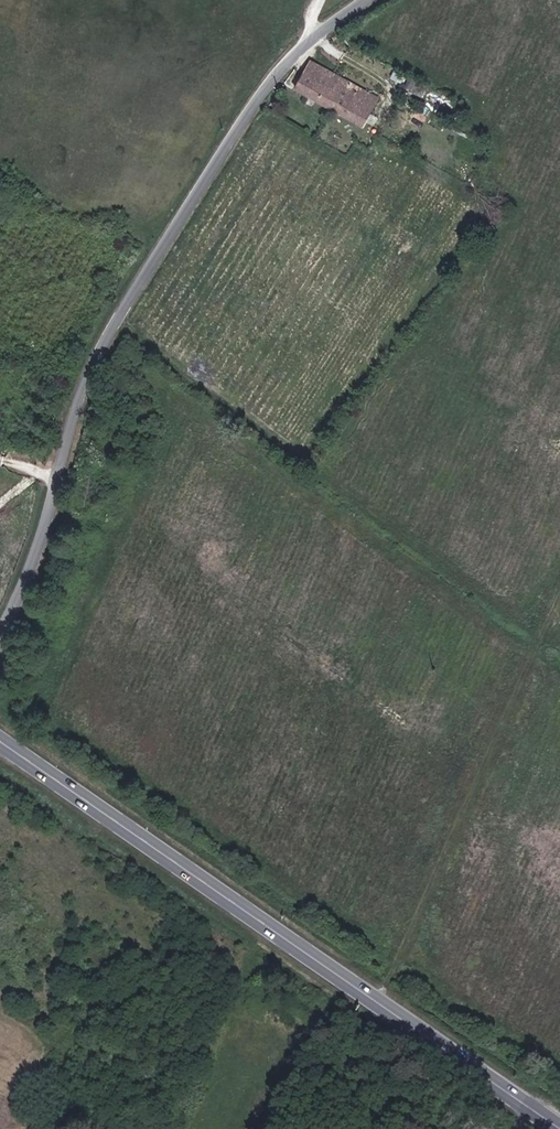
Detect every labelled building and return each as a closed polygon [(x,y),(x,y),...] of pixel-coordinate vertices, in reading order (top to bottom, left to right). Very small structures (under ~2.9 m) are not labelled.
[(344,117),(361,88),(310,61),(294,89),(344,117)] [(378,98),(361,88),(344,117),(362,127),(378,98)]
